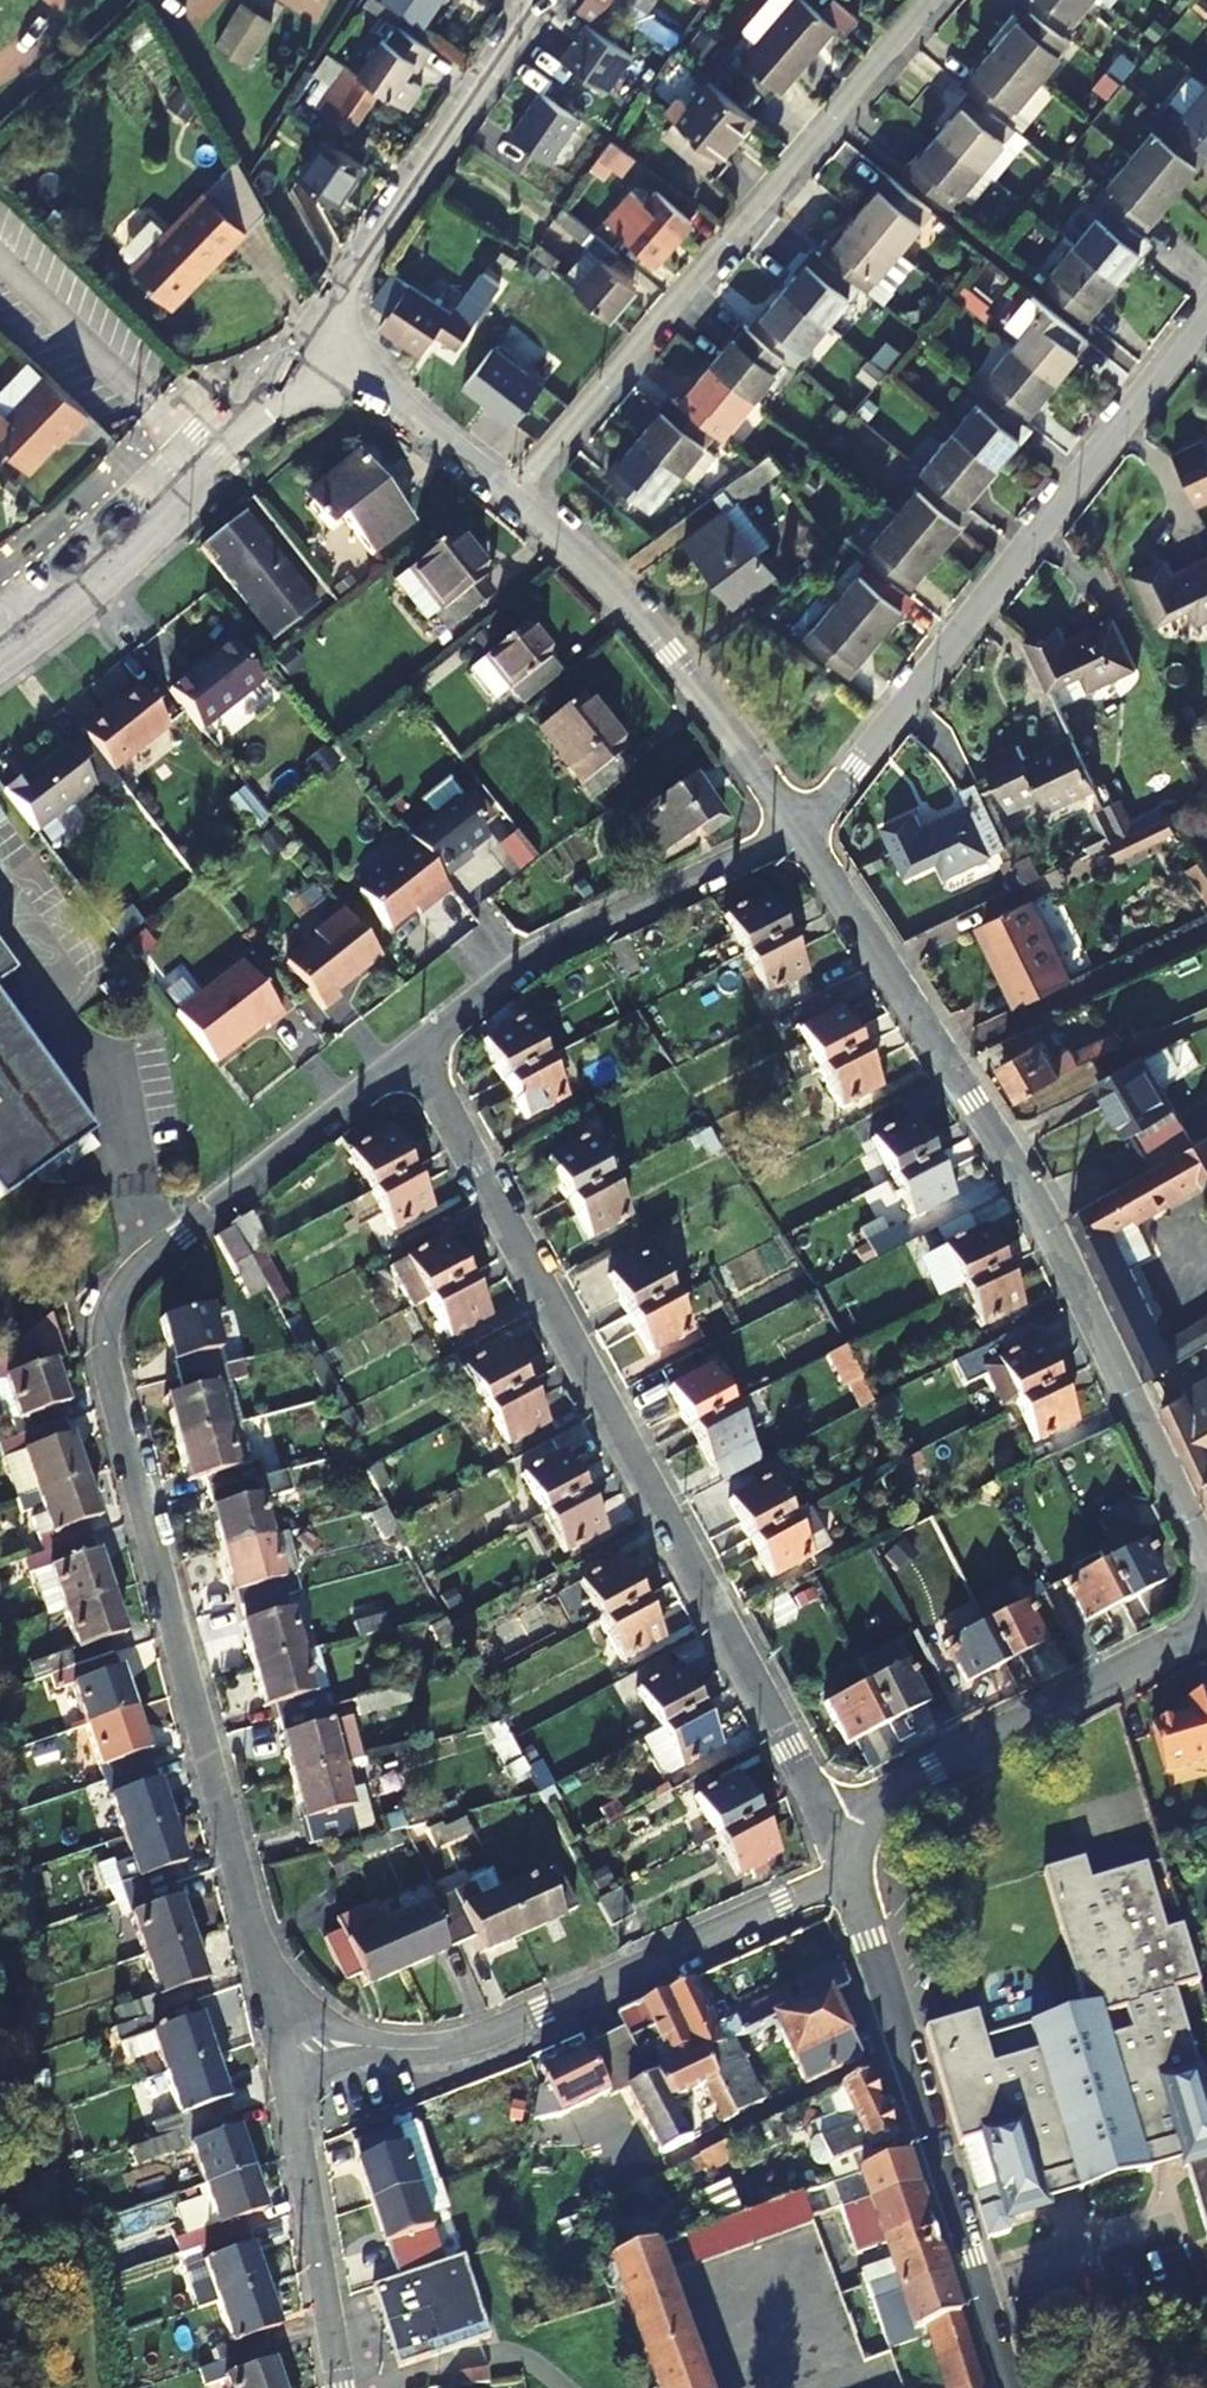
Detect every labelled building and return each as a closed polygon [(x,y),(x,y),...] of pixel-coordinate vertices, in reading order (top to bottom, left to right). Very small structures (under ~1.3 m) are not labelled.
[(391,20),(397,10),(384,0),(364,0),(391,20)] [(425,26),(442,0),(389,0),(425,26)] [(622,0),(577,0),(573,6),(602,28),(622,0)] [(633,0),(622,0),(617,7),(671,46),(680,33),(645,9),(633,0)] [(645,8),(651,0),(633,0),(645,8)] [(835,23),(807,0),(786,0),(741,54),(781,87),(835,23)] [(822,7),(844,26),(854,13),(836,0),(828,0),(822,7)] [(991,41),(1035,78),(1069,37),(1058,28),(1025,0),(991,41)] [(1025,0),(1058,28),(1082,0),(1025,0)] [(239,2),(216,42),(248,60),(271,19),(239,2)] [(633,52),(587,21),(562,57),(607,89),(633,52)] [(398,45),(374,81),(381,86),(411,106),(426,86),(410,75),(435,46),(414,31),(403,47),(398,45)] [(991,41),(960,80),(969,87),(1004,117),(1035,78),(991,41)] [(315,105),(304,122),(325,137),(339,147),(381,86),(374,81),(326,49),(315,68),(321,73),(306,98),(315,105)] [(701,170),(750,112),(697,68),(662,108),(671,117),(658,133),(701,170)] [(1169,121),(1200,148),(1206,153),(1206,85),(1202,81),(1169,121)] [(936,125),(980,161),(1012,124),(1004,117),(969,87),(936,125)] [(551,159),(580,115),(540,88),(510,131),(551,159)] [(1122,151),(1167,188),(1200,148),(1169,121),(1156,111),(1122,151)] [(946,200),(957,188),(980,161),(936,125),(903,165),(946,200)] [(618,168),(630,151),(609,135),(597,153),(618,168)] [(339,147),(325,137),(298,176),(337,203),(364,165),(339,147)] [(1122,151),(1090,190),(1099,197),(1135,227),(1167,188),(1122,151)] [(980,161),(957,188),(969,197),(991,171),(980,161)] [(857,208),(901,245),(932,207),(888,170),(857,208)] [(628,187),(604,216),(655,259),(689,218),(654,188),(643,200),(628,187)] [(1069,234),(1112,271),(1143,234),(1135,227),(1099,197),(1069,234)] [(613,262),(621,253),(561,203),(553,215),(586,243),(562,274),(564,275),(582,290),(612,314),(637,282),(613,262)] [(857,208),(822,250),(858,280),(866,287),(901,245),(857,208)] [(228,279),(255,252),(214,212),(142,283),(177,319),(223,274),(228,279)] [(1080,310),(1112,271),(1069,234),(1036,274),(1080,310)] [(782,283),(825,319),(858,280),(822,250),(815,244),(782,283)] [(534,251),(553,266),(558,258),(548,250),(544,254),(537,248),(534,251)] [(539,283),(550,291),(564,275),(562,274),(553,266),(551,268),(539,283)] [(390,271),(368,302),(386,315),(379,326),(418,353),(434,331),(457,346),(500,283),(483,270),(452,315),(390,271)] [(564,275),(550,291),(539,304),(558,319),(582,290),(564,275)] [(1004,332),(1050,371),(1083,332),(1016,277),(995,303),(1015,320),(1004,332)] [(550,291),(539,283),(530,297),(539,304),(550,291)] [(782,283),(750,322),(784,352),(792,358),(825,319),(782,283)] [(708,355),(751,392),(784,352),(750,322),(741,315),(708,355)] [(1004,332),(971,373),(983,383),(1016,412),(1050,371),(1004,332)] [(708,355),(676,393),(714,424),(719,429),(751,392),(708,355)] [(950,423),(993,459),(1027,420),(1016,412),(983,383),(950,423)] [(637,428),(680,464),(714,424),(676,393),(671,389),(637,428)] [(33,486),(77,443),(82,447),(94,434),(52,394),(12,435),(0,424),(0,456),(33,486)] [(950,423),(917,463),(926,471),(959,499),(993,459),(950,423)] [(603,468),(645,504),(680,464),(637,428),(603,468)] [(1198,503),(1206,499),(1206,439),(1206,437),(1174,452),(1198,503)] [(373,559),(412,528),(364,467),(312,509),(331,534),(345,523),(373,559)] [(893,511),(936,547),(969,507),(959,499),(926,471),(893,511)] [(718,509),(676,540),(726,603),(768,573),(718,509)] [(893,511),(862,548),(868,554),(904,584),(936,547),(893,511)] [(250,524),(205,560),(274,647),(318,612),(250,524)] [(445,638),(491,601),(479,586),(486,581),(455,541),(411,577),(441,617),(433,624),(445,638)] [(881,633),(914,593),(904,584),(868,554),(835,594),(881,633)] [(1206,618),(1206,558),(1175,572),(1168,558),(1135,572),(1155,620),(1190,605),(1198,622),(1206,618)] [(848,672),(881,633),(835,594),(801,634),(848,672)] [(1032,640),(1054,690),(1085,677),(1091,691),(1138,671),(1118,622),(1071,642),(1063,626),(1032,640)] [(482,662),(516,709),(556,680),(523,633),(482,662)] [(159,697),(191,736),(251,687),(217,645),(159,697)] [(819,673),(803,693),(820,707),(836,688),(819,673)] [(125,694),(68,737),(100,777),(155,732),(125,694)] [(538,731),(591,805),(623,783),(612,766),(620,759),(579,702),(538,731)] [(1052,807),(1098,787),(1076,739),(1030,759),(1022,743),(987,759),(1010,808),(1045,793),(1052,807)] [(0,791),(0,810),(24,840),(82,794),(52,757),(10,790),(7,786),(0,791)] [(947,871),(1010,844),(981,781),(961,788),(967,804),(924,822),(916,805),(882,819),(905,870),(940,856),(947,871)] [(692,784),(629,827),(657,868),(694,839),(699,845),(722,829),(692,784)] [(410,850),(440,888),(457,873),(453,868),(484,843),(477,834),(490,822),(471,798),(458,810),(455,807),(460,804),(446,786),(418,809),(431,825),(406,845),(410,850)] [(1172,811),(1115,838),(1123,854),(1180,828),(1172,811)] [(512,885),(538,865),(518,839),(492,859),(512,885)] [(440,888),(410,850),(374,878),(378,883),(358,899),(388,937),(425,906),(429,911),(447,896),(440,888)] [(741,960),(782,939),(761,899),(720,918),(741,960)] [(1008,990),(1017,1007),(1072,979),(1033,901),(984,924),(1014,986),(1008,990)] [(329,996),(374,960),(337,914),(307,939),(311,943),(281,968),(319,1014),(334,1002),(329,996)] [(741,960),(762,1000),(802,979),(782,939),(741,960)] [(232,967),(167,1019),(206,1068),(255,1030),(258,1034),(274,1021),(232,967)] [(833,1012),(796,1031),(815,1071),(854,1051),(833,1012)] [(59,1151),(68,1164),(96,1144),(0,1015),(0,1194),(59,1151)] [(501,1083),(542,1062),(521,1022),(481,1044),(501,1083)] [(1121,1048),(1113,1031),(1058,1058),(1040,1024),(1010,1037),(1018,1052),(1004,1059),(1025,1096),(1121,1048)] [(1124,1026),(1113,1031),(1121,1048),(1132,1042),(1124,1026)] [(875,1091),(854,1051),(815,1071),(835,1110),(875,1091)] [(1130,1130),(1175,1106),(1147,1054),(1103,1078),(1130,1130)] [(501,1083),(523,1122),(563,1102),(542,1062),(501,1083)] [(888,1181),(928,1162),(908,1122),(868,1142),(888,1181)] [(387,1133),(347,1156),(367,1194),(408,1172),(387,1133)] [(1160,1315),(1118,1225),(1206,1175),(1206,1135),(1075,1209),(1132,1330),(1160,1315)] [(584,1140),(545,1161),(565,1200),(605,1180),(584,1140)] [(888,1181),(907,1222),(948,1201),(928,1162),(888,1181)] [(430,1212),(408,1172),(367,1194),(388,1234),(430,1212)] [(625,1219),(605,1180),(565,1200),(586,1239),(625,1219)] [(859,1232),(871,1258),(906,1242),(893,1215),(859,1232)] [(261,1252),(266,1249),(250,1218),(231,1229),(247,1260),(261,1252)] [(244,1296),(263,1287),(247,1260),(231,1229),(230,1227),(213,1241),(244,1296)] [(959,1290),(999,1271),(980,1231),(940,1250),(959,1290)] [(386,1270),(406,1310),(422,1300),(463,1279),(442,1239),(386,1270)] [(290,1305),(261,1252),(247,1260),(263,1287),(276,1312),(290,1305)] [(645,1257),(608,1277),(627,1315),(666,1295),(645,1257)] [(959,1290),(978,1331),(1019,1311),(999,1271),(959,1290)] [(485,1320),(463,1279),(422,1300),(445,1341),(485,1320)] [(688,1335),(666,1295),(627,1315),(648,1356),(688,1335)] [(176,1380),(218,1370),(204,1311),(158,1323),(167,1364),(172,1363),(176,1380)] [(1169,1334),(1141,1351),(1152,1373),(1173,1361),(1187,1352),(1206,1341),(1206,1313),(1169,1334)] [(1141,1351),(1169,1334),(1160,1315),(1132,1330),(1141,1351)] [(46,1321),(31,1332),(0,1356),(0,1422),(7,1443),(15,1440),(60,1425),(55,1411),(63,1408),(48,1366),(60,1362),(46,1321)] [(1192,1359),(1195,1364),(1206,1358),(1206,1341),(1187,1352),(1192,1359)] [(1000,1413),(1014,1406),(1055,1384),(1034,1343),(980,1373),(1000,1413)] [(843,1346),(825,1355),(852,1411),(869,1403),(843,1346)] [(502,1350),(462,1372),(482,1410),(522,1388),(502,1350)] [(1178,1370),(1192,1359),(1187,1352),(1173,1361),(1178,1370)] [(173,1444),(219,1432),(209,1391),(242,1380),(239,1365),(218,1370),(176,1380),(180,1397),(163,1402),(173,1444)] [(705,1368),(667,1388),(688,1428),(728,1408),(705,1368)] [(1206,1478),(1206,1380),(1164,1400),(1202,1481),(1206,1478)] [(1014,1406),(1033,1445),(1075,1424),(1055,1384),(1014,1406)] [(545,1428),(522,1388),(482,1410),(504,1450),(545,1428)] [(749,1447),(728,1408),(688,1428),(709,1466),(749,1447)] [(33,1495),(81,1480),(67,1441),(60,1425),(15,1440),(33,1495)] [(208,1496),(250,1485),(236,1427),(219,1432),(173,1444),(182,1481),(202,1476),(208,1496)] [(559,1456),(520,1479),(540,1516),(580,1494),(559,1456)] [(44,1553),(88,1538),(82,1521),(93,1517),(81,1480),(33,1495),(47,1535),(38,1538),(44,1553)] [(748,1541),(789,1520),(766,1480),(726,1500),(748,1541)] [(219,1552),(264,1540),(250,1485),(208,1496),(212,1513),(209,1514),(219,1552)] [(602,1534),(580,1494),(540,1516),(561,1557),(602,1534)] [(1098,1516),(1109,1537),(1135,1524),(1126,1504),(1098,1516)] [(799,1539),(815,1530),(806,1511),(789,1520),(799,1539)] [(824,1549),(815,1530),(799,1539),(789,1520),(748,1541),(769,1580),(824,1549)] [(280,1597),(299,1592),(283,1536),(264,1540),(219,1552),(238,1608),(280,1597)] [(64,1609),(110,1593),(99,1562),(88,1538),(44,1553),(64,1609)] [(1141,1543),(1101,1563),(1123,1605),(1162,1585),(1141,1543)] [(1063,1582),(1084,1624),(1123,1605),(1101,1563),(1063,1582)] [(619,1565),(579,1587),(599,1624),(639,1603),(619,1565)] [(903,1618),(885,1583),(859,1595),(877,1632),(903,1618)] [(68,1668),(109,1655),(104,1638),(123,1630),(110,1593),(64,1609),(77,1648),(63,1653),(68,1668)] [(248,1667),(295,1654),(280,1597),(238,1608),(242,1625),(238,1626),(248,1667)] [(1024,1602),(984,1623),(1005,1664),(1045,1644),(1024,1602)] [(639,1603),(599,1624),(620,1664),(661,1643),(639,1603)] [(943,1644),(963,1685),(1005,1664),(984,1623),(943,1644)] [(863,1683),(885,1726),(925,1706),(897,1651),(857,1671),(863,1683)] [(278,1721),(321,1710),(316,1691),(306,1693),(295,1654),(248,1667),(258,1705),(273,1702),(278,1721)] [(87,1725),(132,1710),(119,1670),(116,1672),(109,1655),(68,1668),(87,1725)] [(656,1729),(696,1708),(675,1670),(635,1691),(656,1729)] [(885,1726),(863,1683),(825,1703),(846,1745),(885,1726)] [(383,1708),(379,1694),(349,1702),(353,1716),(383,1708)] [(1169,1776),(1206,1764),(1206,1700),(1191,1705),(1195,1719),(1156,1732),(1169,1776)] [(658,1772),(666,1774),(677,1768),(717,1747),(696,1708),(656,1729),(639,1738),(658,1772)] [(106,1780),(149,1766),(143,1747),(132,1710),(87,1725),(106,1780)] [(282,1738),(290,1781),(336,1768),(321,1710),(278,1721),(282,1738)] [(125,1836),(170,1821),(158,1784),(149,1766),(106,1780),(125,1836)] [(336,1768),(290,1781),(300,1822),(305,1822),(310,1843),(352,1832),(336,1768)] [(753,1814),(734,1777),(693,1799),(713,1836),(753,1814)] [(774,1854),(753,1814),(713,1836),(734,1876),(774,1854)] [(124,1884),(128,1897),(171,1882),(167,1868),(184,1863),(170,1821),(125,1836),(140,1880),(124,1884)] [(928,2032),(989,2239),(1008,2233),(1014,2224),(1012,2217),(1046,2207),(1039,2182),(1074,2171),(1078,2184),(1105,2169),(1121,2165),(1147,2164),(1144,2152),(1179,2141),(1186,2166),(1206,2160),(1206,2086),(1205,2086),(1185,2019),(1135,2035),(1113,2042),(1106,2018),(1127,2011),(1093,1884),(1086,1862),(1046,1875),(1087,2010),(1034,2027),(1042,2054),(996,2068),(980,2016),(928,2032)] [(501,1891),(520,1935),(561,1918),(573,1910),(555,1867),(501,1891)] [(1185,2019),(1177,1992),(1202,1984),(1186,1928),(1169,1933),(1149,1868),(1093,1884),(1127,2011),(1135,2035),(1185,2019)] [(473,1886),(440,1900),(457,1939),(471,1933),(480,1953),(520,1935),(501,1891),(492,1869),(470,1878),(473,1886)] [(147,1954),(194,1937),(182,1901),(178,1902),(171,1882),(128,1897),(147,1954)] [(631,1913),(617,1887),(594,1901),(608,1926),(631,1913)] [(384,1923),(374,1898),(335,1915),(341,1926),(323,1934),(342,1978),(358,1971),(363,1982),(402,1966),(384,1923)] [(384,1923),(402,1966),(443,1949),(441,1945),(457,1939),(440,1900),(384,1923)] [(154,2013),(195,1999),(190,1984),(207,1979),(194,1937),(147,1954),(161,1995),(149,2000),(154,2013)] [(798,1989),(805,2006),(830,1994),(848,1986),(842,1969),(798,1989)] [(692,1984),(668,1995),(697,2058),(706,2054),(737,2039),(775,2021),(796,2011),(790,2000),(738,2025),(735,2020),(713,2031),(692,1984)] [(860,2061),(830,1994),(805,2006),(796,2011),(775,2021),(806,2087),(860,2061)] [(631,2026),(636,2038),(655,2030),(673,2070),(697,2058),(668,1995),(626,2016),(631,2026)] [(154,2013),(172,2069),(215,2054),(203,2016),(195,1999),(154,2013)] [(636,2038),(631,2026),(624,2030),(648,2082),(655,2079),(636,2038)] [(542,2072),(544,2077),(562,2118),(602,2097),(627,2092),(648,2082),(624,2030),(542,2072)] [(655,2030),(636,2038),(655,2079),(656,2077),(673,2070),(655,2030)] [(706,2054),(735,2119),(766,2103),(737,2039),(706,2054)] [(172,2069),(190,2124),(230,2110),(246,2104),(240,2090),(228,2094),(215,2054),(172,2069)] [(656,2077),(671,2104),(703,2088),(718,2127),(735,2119),(706,2054),(697,2058),(673,2070),(656,2077)] [(570,2134),(562,2118),(544,2077),(531,2149),(559,2142),(557,2138),(570,2134)] [(690,2140),(671,2104),(656,2077),(655,2079),(648,2082),(627,2092),(661,2155),(690,2140)] [(830,2165),(865,2151),(895,2140),(869,2077),(841,2090),(856,2126),(820,2140),(830,2165)] [(190,2124),(209,2183),(252,2167),(240,2129),(236,2130),(230,2110),(190,2124)] [(359,2148),(377,2205),(446,2179),(427,2123),(359,2148)] [(584,2128),(570,2134),(557,2138),(559,2142),(585,2214),(612,2201),(584,2128)] [(895,2140),(865,2151),(873,2170),(904,2158),(897,2138),(895,2140)] [(721,2146),(699,2157),(708,2174),(730,2163),(721,2146)] [(904,2158),(873,2170),(860,2174),(866,2191),(852,2194),(850,2188),(836,2192),(847,2225),(874,2217),(895,2279),(868,2288),(885,2345),(926,2330),(957,2319),(904,2158)] [(203,2248),(247,2232),(242,2217),(266,2207),(252,2167),(209,2183),(222,2224),(198,2233),(203,2248)] [(446,2179),(377,2205),(391,2244),(396,2243),(408,2277),(452,2260),(437,2216),(456,2209),(446,2179)] [(710,2228),(742,2216),(730,2184),(698,2195),(710,2228)] [(802,2194),(811,2220),(825,2214),(816,2190),(802,2194)] [(694,2261),(811,2220),(802,2194),(742,2216),(710,2228),(686,2236),(694,2261)] [(252,2247),(247,2232),(203,2248),(223,2304),(271,2288),(256,2246),(252,2247)] [(655,2248),(613,2263),(624,2295),(656,2387),(703,2387),(655,2248)] [(408,2277),(379,2287),(407,2367),(476,2341),(499,2333),(471,2253),(452,2260),(408,2277)] [(284,2330),(271,2288),(223,2304),(238,2347),(218,2353),(223,2366),(268,2351),(263,2338),(284,2330)] [(926,2330),(944,2387),(980,2387),(957,2319),(926,2330)] [(268,2351),(223,2366),(232,2387),(285,2387),(277,2364),(273,2365),(268,2351)]
